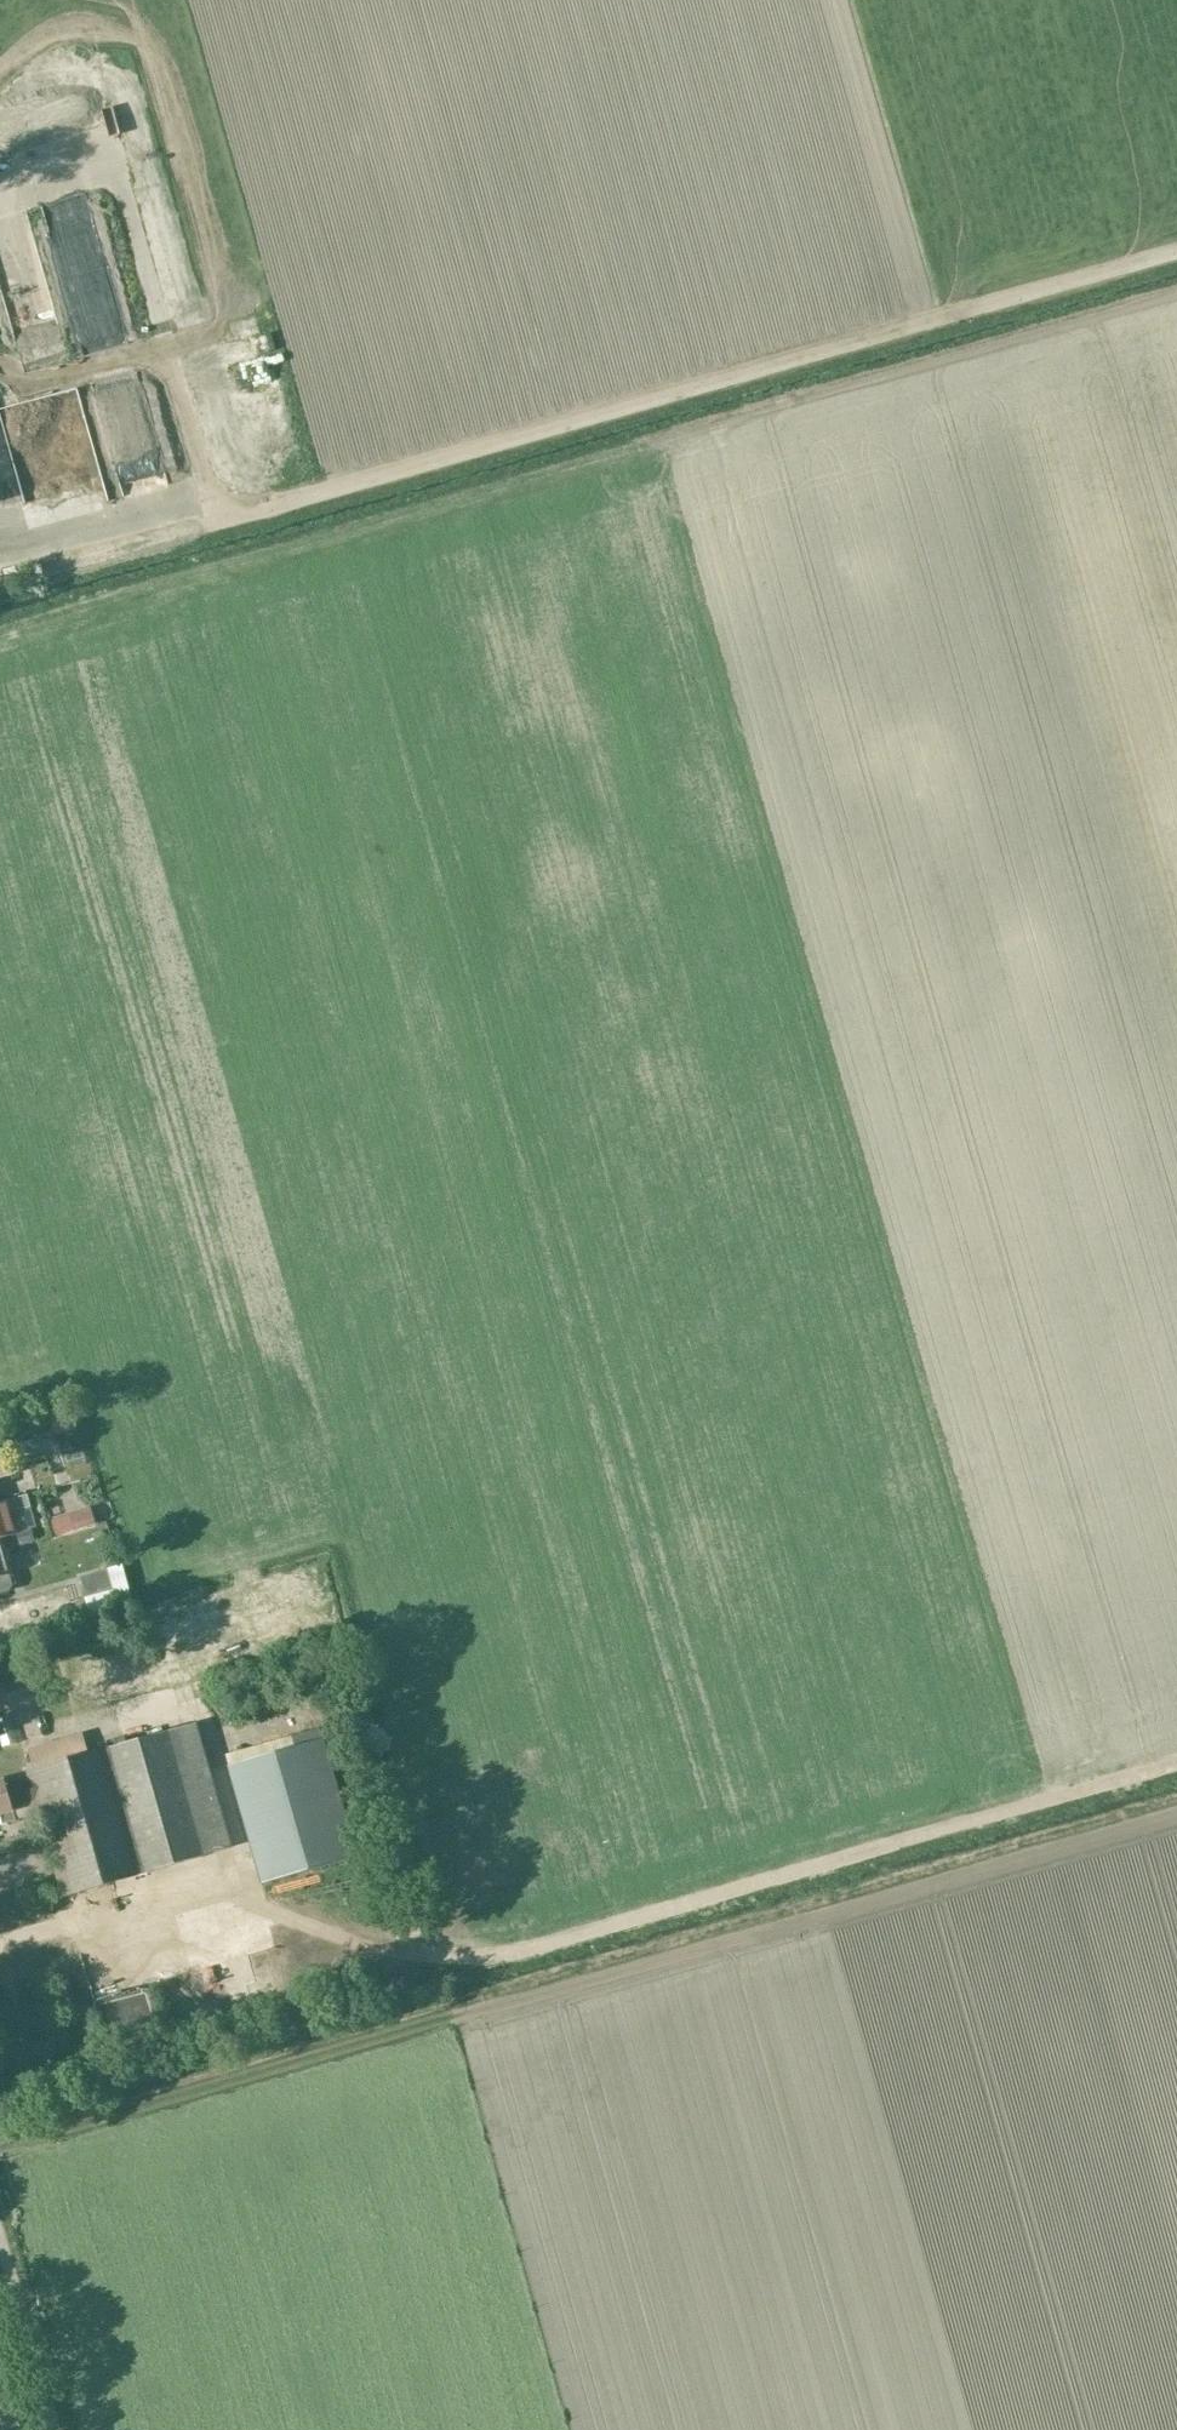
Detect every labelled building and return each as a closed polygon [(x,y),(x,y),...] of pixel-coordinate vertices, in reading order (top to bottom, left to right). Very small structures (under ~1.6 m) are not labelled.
[(15,1474),(11,1460),(0,1463),(0,1478),(15,1474)] [(19,1532),(13,1511),(30,1506),(26,1493),(0,1501),(0,1538),(19,1532)] [(3,1551),(34,1542),(30,1529),(19,1532),(0,1538),(0,1592),(7,1590),(10,1584),(7,1573),(9,1572),(3,1551)] [(106,1563),(77,1571),(85,1598),(114,1590),(106,1563)] [(144,1874),(230,1850),(195,1725),(26,1772),(28,1779),(5,1786),(4,1780),(0,1781),(0,1825),(15,1820),(11,1807),(34,1800),(61,1897),(144,1874)] [(356,1859),(323,1741),(229,1767),(262,1885),(356,1859)]
